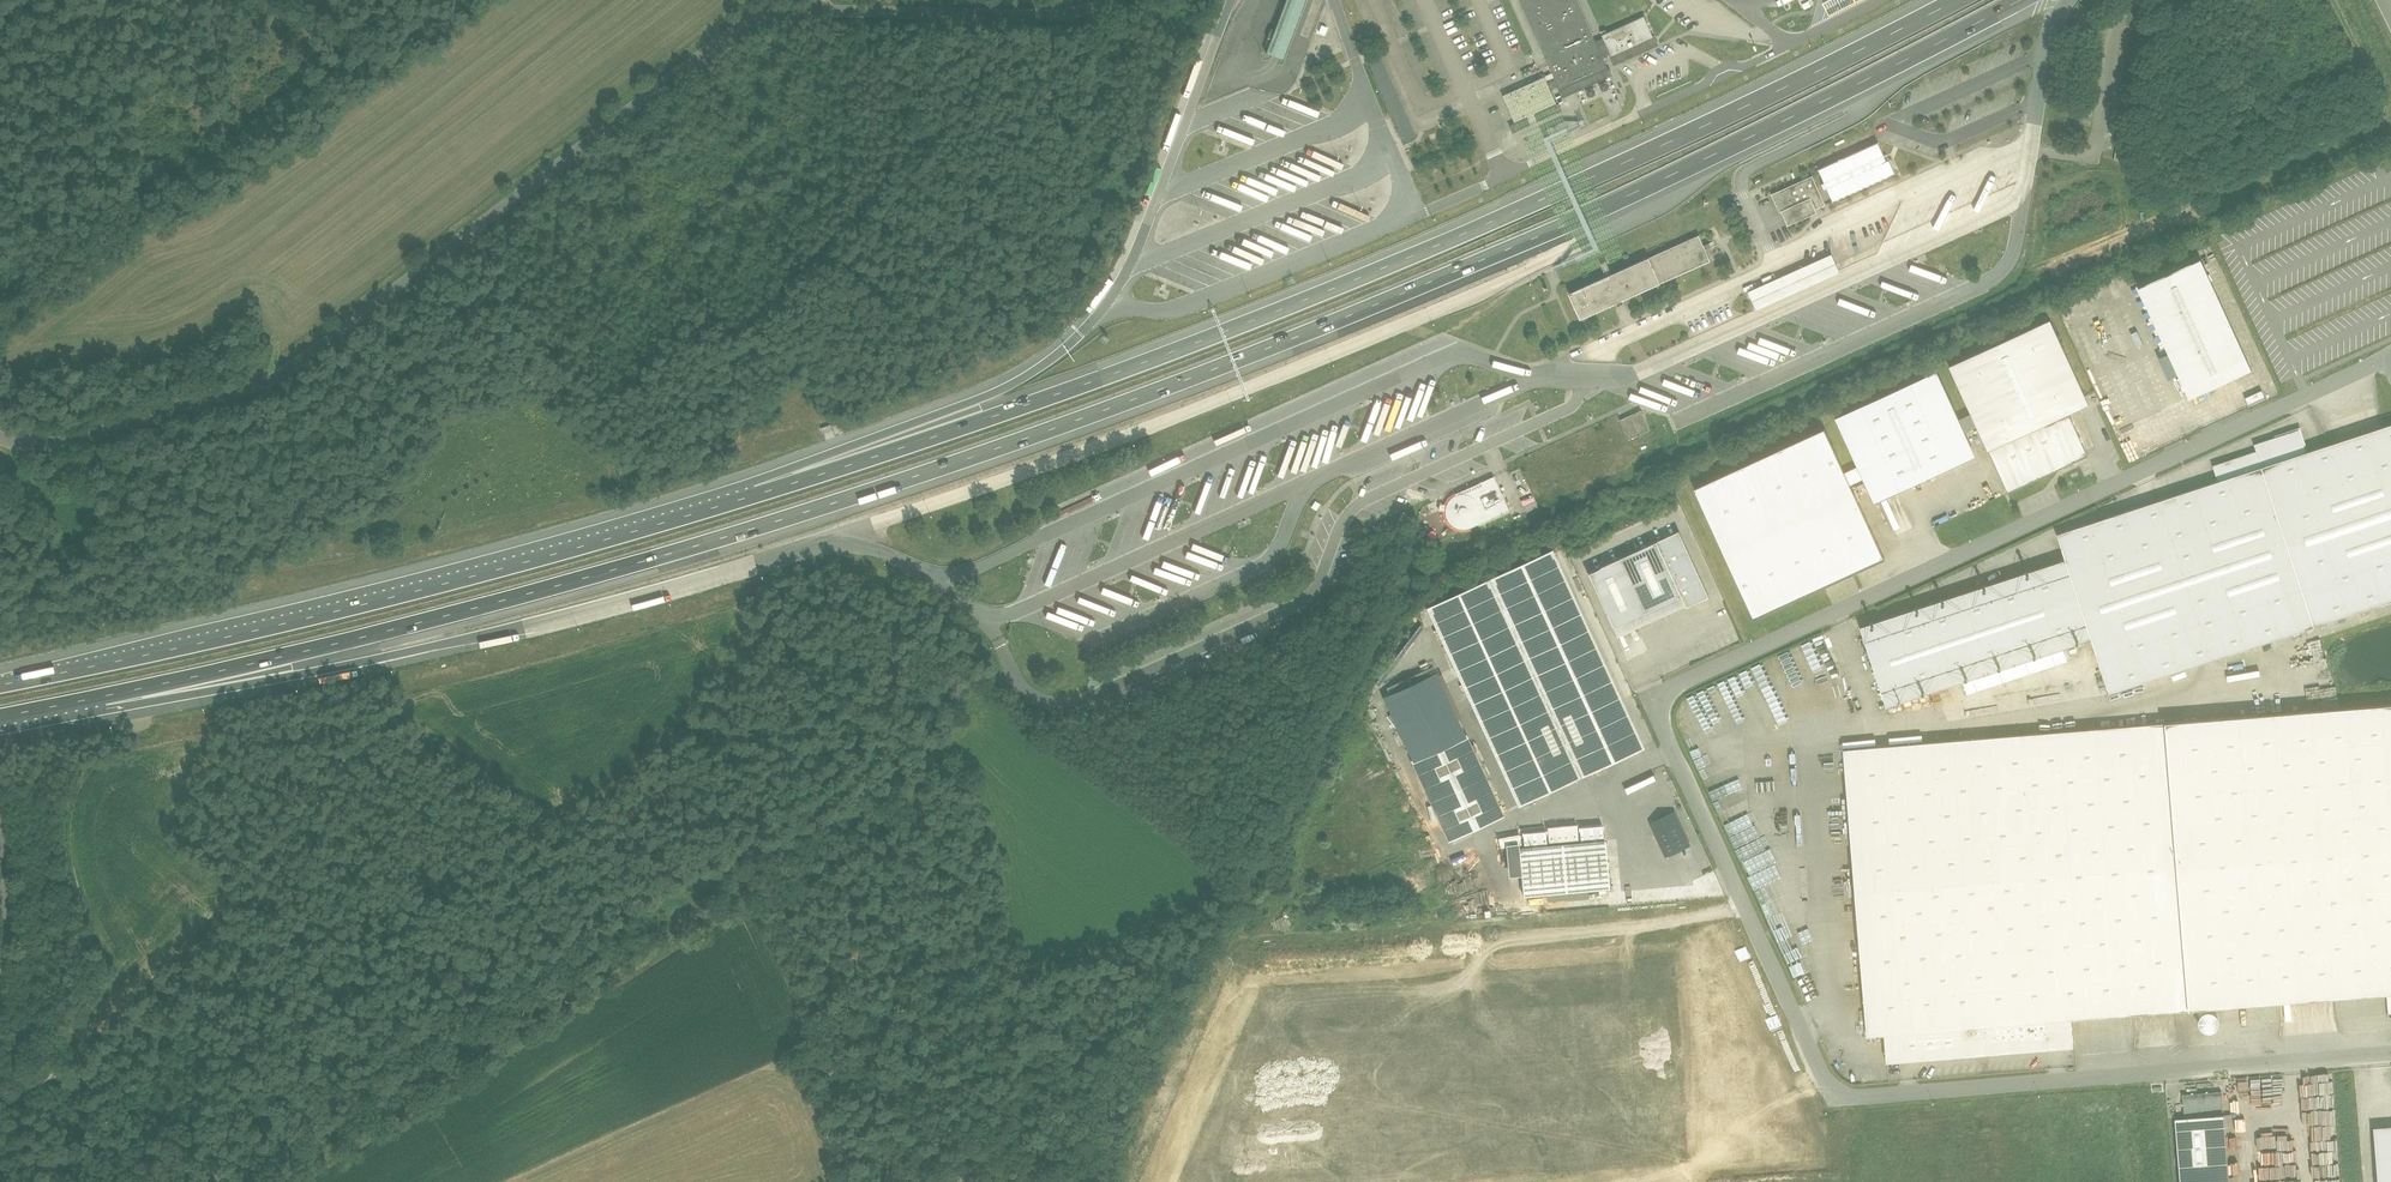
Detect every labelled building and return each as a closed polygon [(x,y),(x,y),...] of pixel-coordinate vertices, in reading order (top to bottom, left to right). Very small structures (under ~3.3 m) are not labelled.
[(1265,52),(1282,59),(1305,0),(1285,0),(1265,52)] [(1555,78),(1559,86),(1560,89),(1580,80),(1585,78),(1608,68),(1603,57),(1608,54),(1610,54),(1611,57),(1654,37),(1644,16),(1602,35),(1603,38),(1601,39),(1596,41),(1577,0),(1520,0),(1555,78)] [(1545,76),(1503,95),(1515,122),(1557,103),(1551,90),(1559,86),(1555,78),(1548,82),(1545,76)] [(2138,152),(2117,148),(2115,162),(2136,165),(2138,152)] [(1865,149),(1819,171),(1825,185),(1823,186),(1825,190),(1827,189),(1833,202),(1875,183),(1869,171),(1877,168),(1874,162),(1872,162),(1865,149)] [(1815,211),(1826,206),(1813,177),(1770,195),(1779,215),(1782,214),(1788,228),(1817,215),(1815,211)] [(1622,274),(1572,298),(1584,323),(1710,262),(1698,237),(1622,274)] [(1749,293),(1757,312),(1840,274),(1832,256),(1749,293)] [(2250,370),(2199,259),(2135,288),(2186,399),(2250,370)] [(2087,405),(2048,321),(1948,366),(1970,414),(1976,427),(1987,451),(2068,414),(2087,405)] [(1937,376),(1837,422),(1858,469),(1864,481),(1875,506),(1976,460),(1963,433),(1957,420),(1937,376)] [(1317,389),(1294,400),(1297,406),(1320,396),(1317,389)] [(1970,414),(1957,420),(1963,433),(1976,427),(1970,414)] [(1987,451),(2007,494),(2087,457),(2068,414),(1987,451)] [(2057,536),(2064,559),(2091,640),(2110,697),(2390,604),(2390,425),(2309,452),(2265,467),(2219,482),(2057,536)] [(2259,451),(2265,467),(2309,452),(2302,430),(2257,445),(2259,451)] [(1825,435),(1694,493),(1752,621),(1883,563),(1849,488),(1843,475),(1825,435)] [(2214,466),(2219,482),(2265,467),(2259,451),(2214,466)] [(1371,460),(1340,470),(1342,477),(1374,467),(1371,460)] [(1864,481),(1858,469),(1843,475),(1849,488),(1864,481)] [(1212,474),(1201,502),(1211,506),(1222,478),(1212,474)] [(1472,531),(1509,514),(1493,477),(1449,496),(1447,499),(1445,502),(1443,505),(1438,505),(1438,513),(1444,514),(1445,521),(1448,528),(1456,532),(1465,533),(1472,531)] [(1165,505),(1157,503),(1146,533),(1154,536),(1158,526),(1166,529),(1176,498),(1168,496),(1165,505)] [(1118,542),(1122,528),(1113,526),(1109,540),(1118,542)] [(1679,530),(1661,539),(1686,593),(1616,625),(1622,637),(1710,596),(1679,530)] [(1661,539),(1591,571),(1616,625),(1686,593),(1661,539)] [(1647,748),(1557,551),(1494,579),(1585,777),(1647,748)] [(2091,640),(2064,559),(1854,629),(1881,710),(2091,640)] [(743,567),(711,573),(712,581),(729,578),(728,575),(744,573),(743,567)] [(1120,573),(1117,580),(1161,594),(1163,587),(1120,573)] [(1522,805),(1585,777),(1494,579),(1432,608),(1522,805)] [(1054,597),(1057,604),(1092,586),(1089,580),(1054,597)] [(1502,816),(1436,672),(1381,697),(1447,841),(1502,816)] [(1844,750),(1867,1035),(1884,1034),(1886,1062),(2071,1046),(2069,1019),(2387,993),(2390,992),(2390,705),(1844,750)] [(1672,856),(1689,848),(1674,815),(1651,825),(1667,859),(1672,856)] [(1603,840),(1516,847),(1518,875),(1519,896),(1607,890),(1603,840)] [(1515,842),(1503,843),(1505,875),(1518,875),(1516,847),(1515,842)] [(2211,1028),(2213,1025),(2214,1021),(2213,1017),(2210,1014),(2206,1012),(2202,1011),(2198,1012),(2195,1015),(2193,1018),(2192,1022),(2194,1026),(2196,1029),(2200,1032),(2204,1032),(2208,1031),(2211,1028)] [(2184,1118),(2224,1115),(2222,1091),(2182,1094),(2184,1118)] [(2224,1115),(2184,1118),(2178,1119),(2183,1181),(2229,1181),(2224,1115)] [(2376,1127),(2380,1181),(2390,1181),(2390,1126),(2376,1127)]
